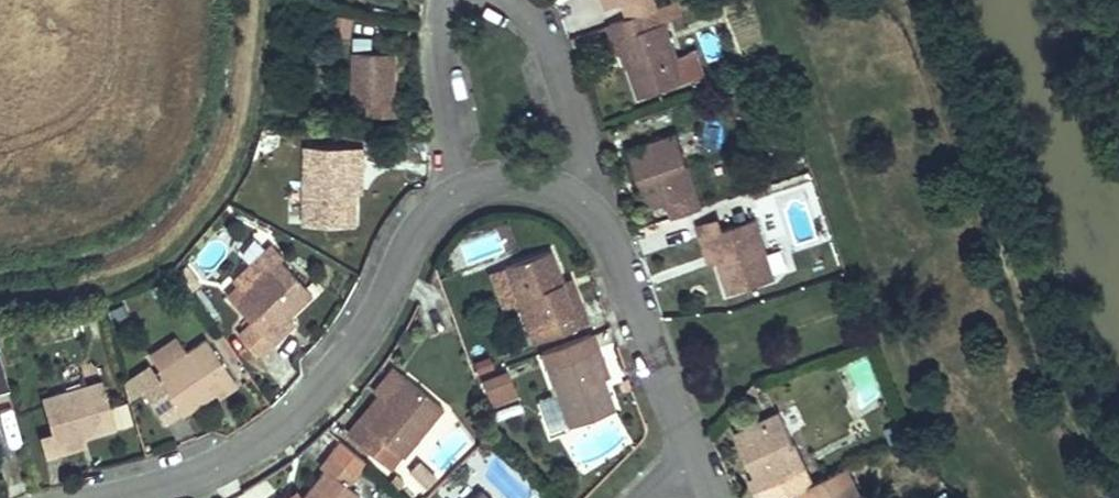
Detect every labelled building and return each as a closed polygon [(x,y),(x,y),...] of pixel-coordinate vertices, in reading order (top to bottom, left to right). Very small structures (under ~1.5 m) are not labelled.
[(601,8),(621,1),(621,0),(598,0),(601,8)] [(621,1),(626,17),(657,6),(655,0),(621,0),(621,1)] [(626,17),(608,23),(613,40),(618,52),(622,51),(638,98),(685,80),(659,6),(657,6),(626,17)] [(352,50),(350,101),(366,103),(367,99),(393,100),(395,51),(352,50)] [(366,103),(366,113),(398,114),(398,100),(393,100),(367,99),(366,103)] [(676,132),(627,148),(639,180),(656,175),(665,202),(670,217),(702,206),(676,132)] [(363,147),(339,149),(339,161),(352,161),(352,191),(355,191),(363,192),(363,147)] [(305,160),(304,223),(354,225),(355,191),(352,191),(352,161),(339,161),(305,160)] [(656,175),(639,180),(644,193),(640,195),(643,209),(665,202),(656,175)] [(717,216),(695,223),(709,263),(716,260),(719,259),(710,231),(721,227),(717,216)] [(721,227),(710,231),(719,259),(716,260),(726,292),(775,277),(756,216),(721,227)] [(552,248),(503,266),(525,325),(550,317),(556,332),(586,321),(579,303),(571,306),(561,279),(563,278),(552,248)] [(276,257),(230,300),(248,319),(235,332),(258,354),(271,341),(264,334),(285,315),(286,316),(311,292),(276,257)] [(571,306),(579,303),(569,276),(563,278),(561,279),(571,306)] [(285,315),(264,334),(271,341),(291,323),(286,316),(285,315)] [(539,351),(545,366),(566,426),(615,408),(603,376),(598,362),(602,362),(591,333),(539,351)] [(148,364),(133,375),(141,387),(163,420),(178,410),(181,413),(209,394),(221,386),(222,388),(234,381),(221,362),(203,336),(180,351),(158,366),(152,370),(148,364)] [(170,336),(148,350),(158,366),(180,351),(170,336)] [(490,406),(517,396),(506,368),(479,378),(490,406)] [(358,414),(345,431),(370,451),(382,436),(402,454),(442,405),(403,373),(382,397),(385,398),(367,422),(358,414)] [(133,375),(123,381),(127,396),(141,387),(133,375)] [(99,378),(40,396),(50,430),(54,442),(82,434),(83,438),(114,427),(99,378)] [(376,391),(358,414),(367,422),(385,398),(382,397),(376,391)] [(733,432),(747,461),(763,452),(765,456),(776,479),(756,489),(761,497),(780,497),(797,490),(813,483),(805,465),(779,411),(733,432)] [(50,430),(38,434),(45,453),(84,442),(83,438),(82,434),(54,442),(50,430)] [(296,497),(355,497),(359,494),(346,483),(356,472),(364,462),(338,440),(329,450),(320,462),(323,466),(296,497)] [(765,456),(748,463),(753,475),(750,477),(756,489),(776,479),(765,456)] [(416,459),(407,470),(426,485),(434,475),(416,459)] [(853,479),(847,467),(813,483),(797,490),(800,497),(862,497),(853,479)] [(394,473),(387,481),(395,487),(401,479),(394,473)] [(471,497),(489,497),(480,489),(471,497)]
